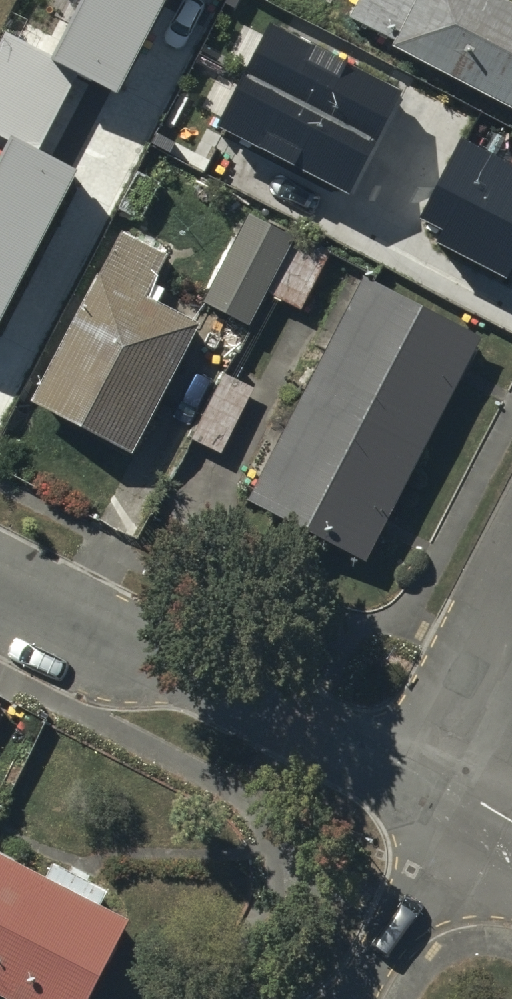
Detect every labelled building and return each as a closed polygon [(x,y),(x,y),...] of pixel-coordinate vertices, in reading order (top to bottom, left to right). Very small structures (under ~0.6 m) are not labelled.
[(72,170),(35,151),(77,70),(116,90),(163,0),(80,0),(52,54),(7,31),(0,44),(0,138),(8,142),(0,158),(0,310),(72,170)] [(353,20),(511,106),(511,14),(487,0),(364,0),(353,20)] [(272,24),(218,128),(350,194),(402,92),(272,24)] [(462,141),(423,217),(444,228),(437,242),(507,277),(511,266),(511,166),(462,141)] [(295,242),(253,220),(207,308),(248,329),(295,242)] [(166,260),(128,240),(37,407),(130,457),(199,331),(144,301),(166,260)] [(332,257),(299,240),(271,294),(303,311),(332,257)] [(483,342),(369,283),(254,504),(368,563),(483,342)] [(255,393),(228,379),(196,442),(222,456),(255,393)] [(0,861),(0,994),(9,998),(89,998),(127,926),(101,912),(108,898),(55,870),(47,885),(0,861)]
